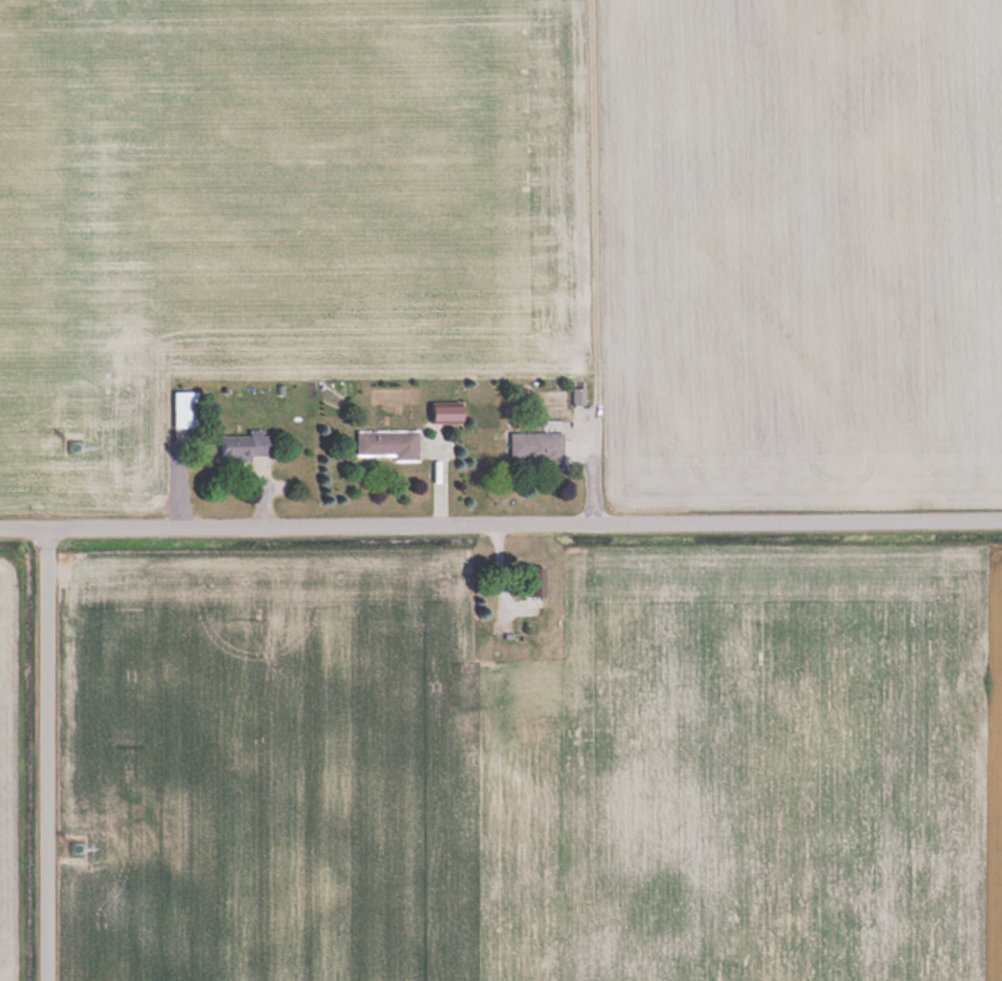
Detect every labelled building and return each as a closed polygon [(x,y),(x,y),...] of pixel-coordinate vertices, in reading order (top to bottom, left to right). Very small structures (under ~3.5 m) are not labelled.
[(175,440),(197,440),(197,392),(175,392),(175,440)] [(461,407),(433,407),(433,422),(461,422),(461,407)] [(394,456),(394,459),(417,459),(417,430),(356,430),(356,456),(394,456)] [(249,436),(221,436),(221,461),(250,461),(250,456),(275,456),(275,434),(249,433),(249,436)] [(510,433),(510,463),(564,463),(564,433),(510,433)] [(545,565),(526,565),(526,594),(545,594),(545,565)]
